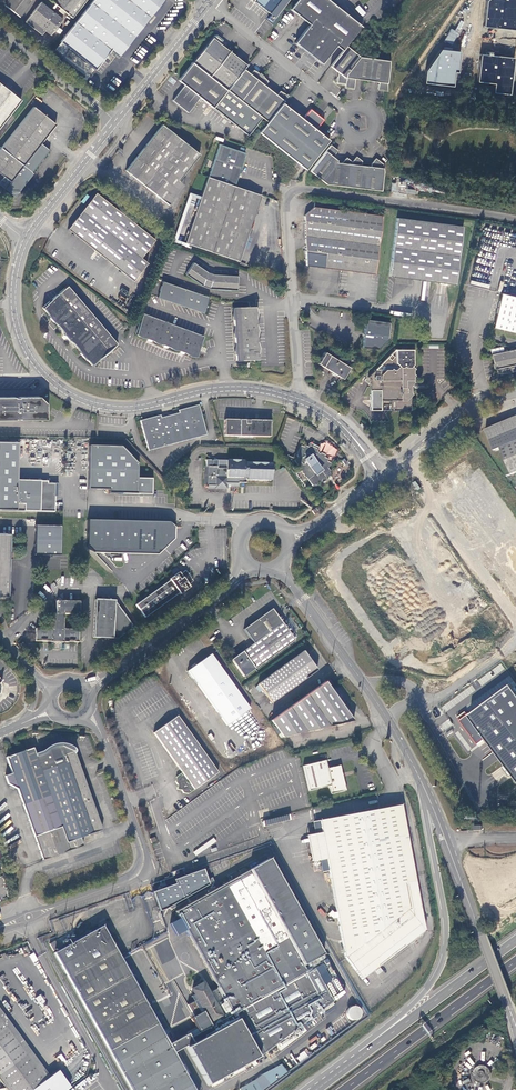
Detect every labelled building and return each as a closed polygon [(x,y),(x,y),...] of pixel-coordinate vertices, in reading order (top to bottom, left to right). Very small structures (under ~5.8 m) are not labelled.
[(34,0),(10,0),(6,5),(20,17),(34,0)] [(51,0),(72,18),(86,0),(51,0)] [(61,42),(94,69),(110,50),(119,57),(164,0),(94,0),(61,42)] [(288,0),(256,0),(254,2),(270,14),(266,18),(271,21),(274,18),(288,0)] [(342,50),(346,45),(362,26),(329,0),(296,0),(289,8),(309,23),(295,41),(294,42),(301,48),(296,54),(301,58),(302,57),(306,60),(305,61),(309,65),(314,58),(321,64),(336,46),(342,50)] [(487,1),(486,19),(485,27),(515,31),(515,0),(489,0),(487,1)] [(63,20),(41,2),(26,21),(42,35),(45,31),(51,35),(63,20)] [(365,14),(357,6),(354,9),(361,17),(365,14)] [(449,30),(447,41),(455,41),(457,31),(449,30)] [(212,38),(193,63),(227,90),(243,68),(246,64),(220,44),(223,40),(217,35),(213,35),(212,36),(212,38)] [(385,91),(387,91),(388,82),(390,60),(360,56),(346,45),(342,50),(330,66),(338,72),(336,84),(345,85),(344,88),(354,89),(355,78),(378,82),(378,90),(385,91)] [(453,51),(444,50),(428,71),(426,84),(455,87),(457,73),(460,74),(461,69),(463,52),(453,51)] [(482,55),(480,72),(479,82),(496,84),(495,93),(512,96),(515,61),(515,59),(511,58),(482,55)] [(200,99),(212,108),(227,90),(193,63),(192,63),(178,81),(184,86),(172,101),(188,114),(200,99)] [(264,85),(267,81),(265,78),(263,76),(260,73),(257,71),(252,69),(249,73),(243,68),(227,90),(261,117),(267,122),(282,102),(288,95),(285,93),(280,91),(276,95),(264,85)] [(0,84),(0,124),(20,100),(0,84)] [(227,90),(212,108),(224,117),(247,136),(261,117),(227,90)] [(259,132),(305,169),(329,140),(323,136),(315,129),(323,120),(310,109),(307,114),(303,119),(282,102),(267,122),(259,132)] [(0,150),(0,173),(4,176),(0,181),(0,184),(15,196),(34,173),(32,172),(50,150),(41,143),(56,124),(35,107),(0,150)] [(162,200),(179,180),(200,154),(162,124),(161,125),(125,170),(142,184),(162,200)] [(208,176),(185,243),(239,262),(261,195),(235,186),(246,153),(220,144),(208,177),(208,176)] [(337,150),(330,145),(309,171),(326,184),(381,191),(384,171),(383,168),(383,164),(375,158),(371,163),(371,166),(361,165),(362,160),(356,156),(352,161),(346,157),(342,163),(337,162),(337,160),(333,156),(337,150)] [(184,185),(179,180),(162,200),(168,205),(184,185)] [(154,239),(95,193),(67,229),(132,281),(146,263),(140,257),(154,239)] [(375,275),(382,217),(312,208),(303,217),(305,267),(375,275)] [(461,227),(396,218),(389,276),(454,284),(461,227)] [(207,271),(193,262),(186,273),(202,285),(211,288),(237,290),(238,276),(215,274),(207,271)] [(157,297),(203,312),(208,296),(162,281),(157,297)] [(71,288),(68,285),(42,307),(46,312),(91,365),(117,343),(70,288),(71,288)] [(515,333),(515,298),(501,294),(493,328),(515,333)] [(258,358),(255,305),(233,307),(236,360),(258,358)] [(203,335),(143,313),(136,334),(196,356),(203,335)] [(389,323),(365,320),(363,333),(363,337),(362,347),(377,349),(387,339),(389,323)] [(394,349),(373,369),(395,370),(399,366),(400,367),(402,364),(405,367),(409,367),(410,365),(412,367),(412,350),(394,349)] [(492,354),(495,369),(497,369),(497,373),(503,374),(508,373),(512,372),(515,371),(515,349),(492,354)] [(349,366),(325,352),(318,363),(342,377),(349,366)] [(382,399),(382,403),(385,404),(388,404),(389,409),(402,410),(408,404),(409,384),(411,382),(411,376),(413,375),(411,373),(412,369),(412,367),(410,365),(409,367),(405,367),(402,364),(400,367),(399,366),(395,370),(373,369),(366,376),(368,378),(368,388),(379,389),(379,398),(382,399)] [(380,408),(385,404),(382,403),(382,399),(379,398),(379,389),(368,388),(368,409),(377,410),(377,408),(380,408)] [(0,397),(0,420),(13,420),(13,419),(18,419),(18,420),(45,420),(45,404),(38,397),(17,397),(17,398),(12,398),(12,397),(0,397)] [(148,451),(206,435),(198,406),(178,412),(179,414),(160,419),(160,417),(140,422),(148,451)] [(485,430),(495,450),(501,447),(513,474),(515,473),(515,416),(485,430)] [(270,437),(270,421),(224,420),(224,436),(270,437)] [(54,512),(54,510),(54,497),(56,497),(57,484),(47,483),(47,481),(16,481),(17,444),(0,443),(0,510),(54,512)] [(302,446),(300,445),(296,453),(297,456),(294,460),(298,465),(297,467),(300,468),(300,469),(308,478),(320,470),(324,475),(330,471),(327,467),(329,465),(330,462),(326,461),(327,458),(323,456),(324,454),(319,452),(318,454),(315,450),(316,448),(308,445),(307,447),(303,445),(302,446)] [(108,494),(151,495),(151,491),(151,479),(137,478),(137,464),(120,447),(88,446),(87,490),(108,490),(108,494)] [(217,461),(206,461),(205,467),(205,488),(229,488),(229,486),(237,486),(237,483),(245,483),(245,481),(270,481),(270,465),(247,464),(246,462),(226,461),(226,467),(217,467),(217,461)] [(169,522),(87,520),(86,546),(90,550),(92,550),(95,554),(96,553),(156,554),(173,539),(173,526),(171,526),(171,523),(169,522)] [(60,526),(34,526),(34,555),(60,556),(60,526)] [(0,535),(0,597),(7,597),(8,535),(0,535)] [(169,580),(136,605),(145,618),(178,593),(180,594),(189,588),(188,586),(193,582),(190,579),(191,577),(188,573),(187,574),(184,571),(179,574),(178,573),(169,579),(169,580)] [(95,599),(93,638),(100,638),(117,638),(130,630),(130,627),(130,624),(123,613),(124,612),(122,610),(121,611),(114,601),(95,599)] [(35,629),(35,641),(56,642),(76,642),(76,630),(63,629),(63,614),(77,614),(77,602),(56,601),(56,613),(51,613),(50,629),(35,629)] [(293,640),(271,610),(243,630),(253,644),(242,652),(242,653),(231,661),(243,677),(255,668),(255,669),(293,640)] [(271,703),(316,671),(303,652),(258,684),(271,703)] [(250,709),(211,655),(194,667),(187,672),(227,726),(250,709)] [(354,722),(326,682),(272,720),(285,738),(354,722)] [(511,685),(480,709),(478,707),(468,715),(466,712),(459,717),(461,720),(460,720),(478,744),(486,738),(515,778),(515,691),(511,685)] [(187,794),(217,773),(176,716),(152,734),(181,774),(176,777),(175,782),(177,785),(175,786),(177,788),(179,791),(181,790),(184,794),(187,794)] [(35,749),(7,759),(13,777),(7,779),(9,785),(18,791),(43,861),(82,847),(80,839),(103,830),(75,751),(64,747),(56,748),(38,756),(35,749)] [(325,761),(304,767),(310,792),(329,787),(331,795),(346,791),(343,777),(342,774),(340,766),(327,769),(327,767),(325,761)] [(345,955),(363,978),(382,964),(426,930),(402,804),(320,820),(322,832),(307,835),(312,861),(327,858),(345,955)] [(264,825),(292,820),(291,815),(263,820),(264,825)] [(270,858),(174,912),(217,989),(231,1014),(233,1013),(257,1057),(345,992),(270,858)] [(176,884),(153,892),(160,911),(165,910),(209,884),(204,869),(174,880),(176,884)] [(54,952),(131,1089),(194,1089),(174,1054),(168,1045),(102,926),(54,952)] [(54,941),(50,944),(54,951),(58,948),(54,941)] [(209,1025),(222,1018),(209,994),(202,982),(189,990),(196,1002),(209,1025)] [(231,1014),(217,989),(209,994),(222,1018),(209,1025),(196,1002),(194,1003),(193,1002),(186,1005),(193,1017),(191,1018),(199,1033),(190,1038),(188,1034),(168,1045),(174,1054),(186,1047),(208,1086),(257,1057),(233,1013),(231,1014)] [(344,1010),(351,1023),(363,1016),(357,1004),(344,1010)] [(7,1089),(32,1089),(49,1076),(31,1052),(27,1055),(0,1019),(0,1080),(7,1089)] [(240,1089),(241,1089),(262,1089),(279,1079),(287,1072),(281,1063),(240,1089)] [(490,1069),(486,1065),(480,1065),(475,1069),(474,1075),(477,1081),(483,1083),(488,1081),(491,1075),(490,1069)]
